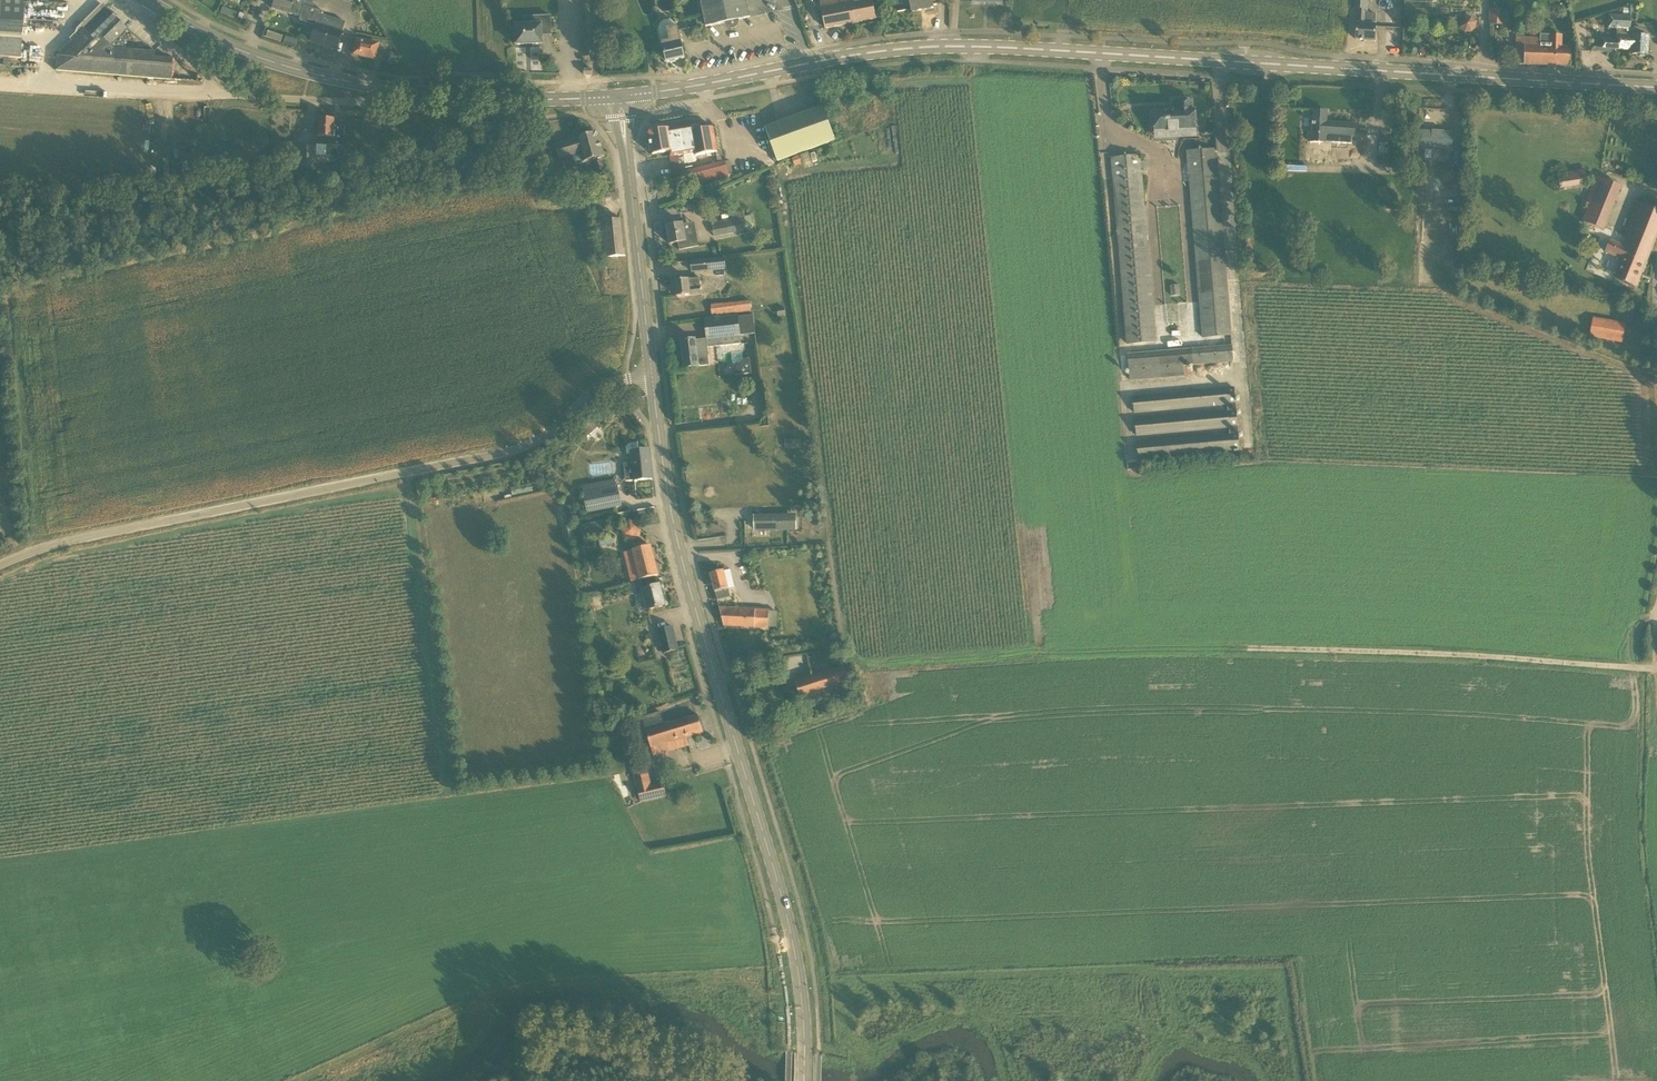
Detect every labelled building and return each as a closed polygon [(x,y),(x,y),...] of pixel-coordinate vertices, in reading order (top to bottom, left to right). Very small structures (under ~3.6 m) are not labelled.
[(21,0),(0,0),(0,57),(20,58),(24,0),(21,0)] [(300,17),(299,20),(315,25),(310,41),(322,45),(327,29),(319,26),(323,12),(303,6),(303,5),(304,0),(274,0),(271,8),(300,17)] [(706,26),(728,22),(728,24),(730,26),(732,27),(735,27),(737,25),(737,22),(737,20),(750,17),(747,0),(700,0),(706,26)] [(872,0),(855,3),(854,0),(830,0),(820,2),(825,28),(876,19),(873,0),(872,0)] [(932,0),(910,0),(913,11),(933,7),(932,0)] [(1376,24),(1374,24),(1374,13),(1367,13),(1367,0),(1354,0),(1353,8),(1358,8),(1356,40),(1375,41),(1376,24)] [(59,56),(57,59),(56,71),(171,80),(172,60),(154,58),(154,52),(124,50),(125,39),(120,35),(126,29),(106,8),(59,56)] [(1503,9),(1490,9),(1490,24),(1502,25),(1503,9)] [(327,29),(322,45),(336,49),(342,32),(339,32),(341,24),(334,22),(335,16),(323,12),(319,26),(327,29)] [(1616,49),(1633,50),(1634,37),(1629,36),(1630,28),(1631,16),(1629,16),(1623,16),(1609,15),(1608,27),(1617,27),(1616,49)] [(1462,22),(1461,27),(1468,25),(1475,28),(1475,22),(1471,18),(1466,18),(1462,22)] [(540,24),(514,25),(514,27),(512,27),(512,34),(514,34),(515,45),(541,44),(540,24)] [(1643,29),(1630,28),(1629,36),(1634,37),(1633,50),(1633,54),(1640,54),(1640,56),(1644,56),(1645,54),(1647,54),(1648,37),(1642,36),(1643,29)] [(685,58),(681,41),(679,42),(675,29),(668,30),(670,42),(663,43),(667,62),(670,61),(671,63),(675,62),(676,60),(685,58)] [(267,31),(265,38),(281,42),(283,36),(267,31)] [(1525,46),(1517,46),(1516,64),(1571,66),(1571,47),(1553,47),(1553,39),(1525,38),(1525,46)] [(356,39),(353,54),(365,56),(375,58),(378,44),(368,42),(356,39)] [(22,45),(21,59),(42,59),(43,46),(22,45)] [(1155,112),(1156,137),(1196,135),(1195,110),(1192,110),(1192,101),(1177,101),(1178,111),(1155,112)] [(835,141),(826,118),(822,107),(766,128),(778,162),(835,141)] [(1308,141),(1350,144),(1351,135),(1354,135),(1355,124),(1326,122),(1327,111),(1314,110),(1314,112),(1315,112),(1314,123),(1312,123),(1312,125),(1313,125),(1313,132),(1309,132),(1308,141)] [(316,145),(343,146),(344,124),(336,123),(336,120),(334,120),(317,119),(316,145)] [(651,132),(649,135),(651,145),(648,145),(649,151),(652,151),(652,155),(670,152),(671,157),(682,155),(694,153),(695,157),(717,153),(715,139),(713,128),(706,129),(705,126),(703,124),(701,125),(701,123),(651,132)] [(559,159),(566,157),(569,166),(584,162),(604,156),(598,135),(595,133),(577,138),(578,138),(555,145),(559,159)] [(297,146),(297,157),(296,164),(314,164),(314,162),(336,162),(335,157),(330,157),(330,155),(325,155),(324,154),(316,154),(316,147),(297,146)] [(1203,337),(1231,335),(1215,148),(1187,151),(1203,337)] [(233,165),(247,164),(247,151),(233,151),(233,165)] [(1140,155),(1112,158),(1128,344),(1157,341),(1141,169),(1149,168),(1149,161),(1140,161),(1140,155)] [(216,156),(206,157),(206,165),(217,165),(216,156)] [(725,162),(679,174),(683,187),(720,177),(721,180),(729,178),(725,162)] [(1585,169),(1559,173),(1561,188),(1587,184),(1585,169)] [(581,178),(585,189),(607,183),(603,171),(581,178)] [(1585,203),(1589,205),(1582,221),(1602,229),(1620,186),(1596,176),(1585,203)] [(543,198),(550,197),(554,196),(553,186),(548,187),(542,188),(543,198)] [(1615,279),(1635,287),(1656,233),(1656,211),(1636,203),(1623,235),(1630,238),(1627,244),(1626,244),(1624,247),(1609,241),(1605,252),(1622,259),(1615,279)] [(729,213),(730,218),(711,222),(714,236),(747,230),(753,228),(752,224),(746,225),(744,211),(729,213)] [(597,222),(601,258),(626,256),(622,220),(597,222)] [(670,244),(679,243),(681,250),(679,250),(698,247),(698,246),(697,246),(694,230),(685,232),(683,224),(667,227),(670,244)] [(726,268),(725,258),(691,262),(692,271),(726,268)] [(700,278),(688,279),(675,281),(677,297),(702,294),(700,278)] [(750,300),(712,304),(713,314),(751,311),(750,300)] [(784,308),(777,309),(778,317),(786,315),(784,308)] [(685,368),(696,367),(709,365),(707,348),(742,344),(741,335),(756,333),(753,315),(747,315),(739,316),(738,315),(704,319),(706,339),(682,341),(683,352),(681,352),(681,358),(684,358),(685,368)] [(1593,318),(1590,336),(1622,342),(1626,324),(1593,318)] [(1232,346),(1192,350),(1193,365),(1233,362),(1232,346)] [(1183,366),(1193,365),(1192,350),(1121,355),(1123,371),(1130,370),(1131,381),(1184,376),(1183,366)] [(1139,459),(1240,450),(1234,389),(1134,398),(1135,413),(1228,404),(1229,411),(1136,420),(1137,437),(1230,428),(1231,434),(1138,443),(1139,459)] [(590,435),(583,428),(576,436),(582,443),(590,435)] [(649,449),(632,451),(633,463),(624,464),(626,480),(635,478),(635,481),(652,479),(649,449)] [(582,486),(587,512),(621,506),(616,480),(582,486)] [(791,515),(755,516),(755,530),(769,530),(791,529),(791,515)] [(629,519),(621,526),(623,537),(632,541),(640,534),(639,524),(629,519)] [(581,525),(583,539),(610,534),(607,520),(581,525)] [(576,532),(565,533),(566,541),(577,540),(576,532)] [(651,546),(633,550),(624,553),(631,582),(658,575),(651,546)] [(711,574),(717,601),(731,597),(724,570),(711,574)] [(660,585),(653,587),(650,577),(632,582),(635,594),(643,592),(648,610),(666,605),(665,602),(666,601),(665,595),(663,596),(660,585)] [(724,626),(768,629),(769,610),(719,607),(724,626)] [(825,632),(829,626),(824,623),(820,630),(825,632)] [(658,630),(664,653),(678,650),(672,627),(658,630)] [(843,666),(805,678),(795,682),(803,706),(813,703),(810,696),(849,684),(843,666)] [(853,690),(851,694),(851,696),(854,699),(857,698),(859,695),(859,692),(856,690),(853,690)] [(623,703),(611,695),(606,703),(618,711),(623,703)] [(688,745),(686,737),(703,732),(698,715),(646,730),(654,755),(688,745)] [(641,802),(666,796),(663,783),(638,789),(641,802)]
